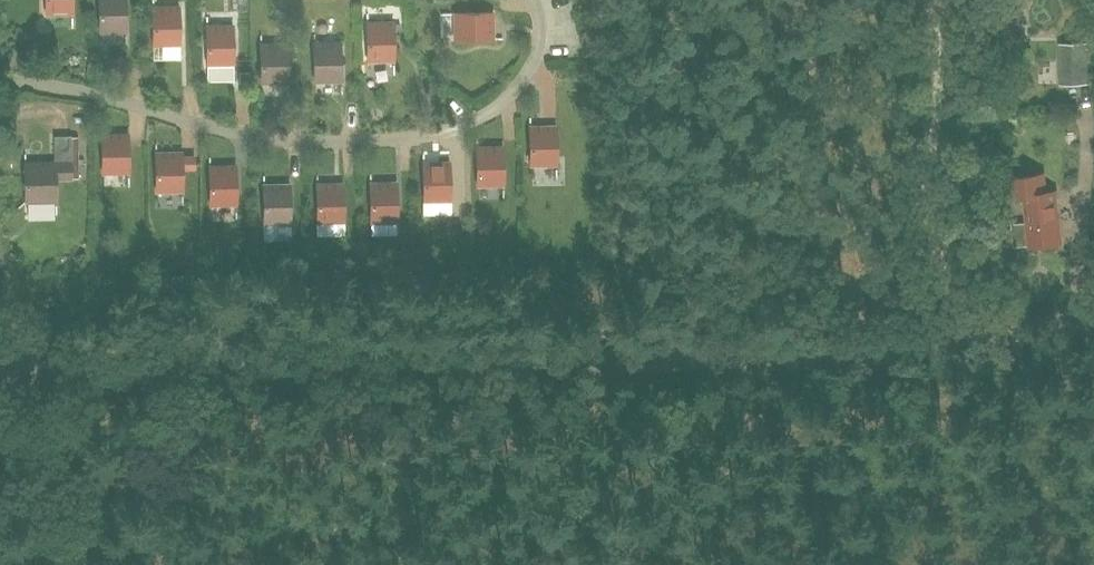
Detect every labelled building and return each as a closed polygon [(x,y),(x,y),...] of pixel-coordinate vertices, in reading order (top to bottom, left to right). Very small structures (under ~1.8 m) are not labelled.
[(72,14),(72,0),(45,0),(46,14),(72,14)] [(126,32),(126,0),(99,0),(99,32),(126,32)] [(153,46),(180,45),(179,6),(152,7),(153,46)] [(455,40),(494,39),(493,13),(454,13),(455,40)] [(368,61),(394,61),(394,22),(367,22),(368,61)] [(207,65),(234,64),(233,25),(206,26),(207,65)] [(314,82),(341,81),(340,42),(314,43),(314,82)] [(1088,83),(1087,42),(1058,42),(1060,84),(1088,83)] [(261,83),(288,82),(287,43),(260,44),(261,83)] [(530,166),(557,165),(556,126),(530,127),(530,166)] [(102,173),(129,173),(128,134),(102,135),(102,173)] [(72,179),(71,162),(71,136),(54,136),(53,162),(24,163),(25,201),(56,201),(56,179),(72,179)] [(477,186),(504,186),(503,147),(476,147),(477,186)] [(156,192),(183,191),(182,153),(155,153),(156,192)] [(424,202),(451,201),(450,162),(423,163),(424,202)] [(210,205),(237,205),(236,166),(209,166),(210,205)] [(1048,192),(1045,174),(1034,175),(1012,178),(1014,197),(1024,196),(1028,224),(1013,225),(1015,245),(1030,243),(1030,246),(1061,243),(1055,191),(1048,192)] [(317,223),(344,222),(343,183),(317,184),(317,223)] [(371,222),(397,221),(397,183),(370,183),(371,222)] [(264,224),(291,223),(290,184),(263,185),(264,224)]
